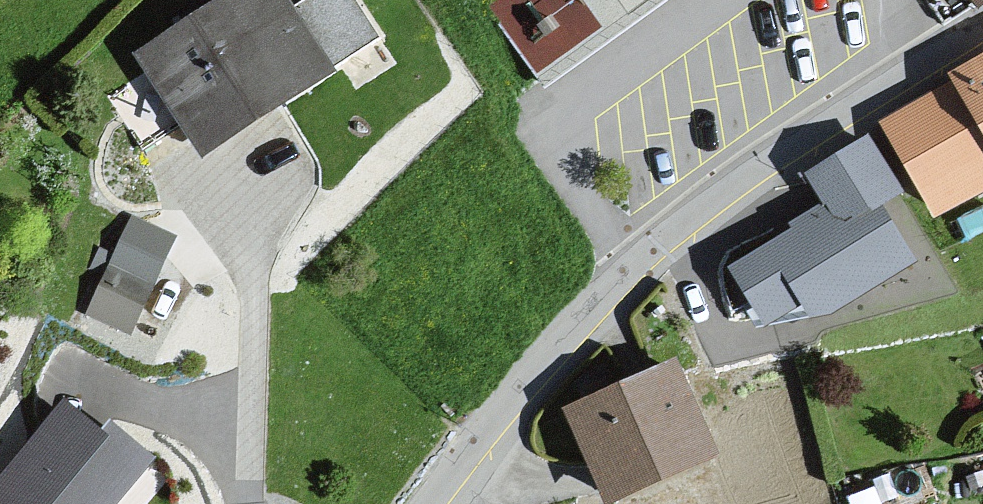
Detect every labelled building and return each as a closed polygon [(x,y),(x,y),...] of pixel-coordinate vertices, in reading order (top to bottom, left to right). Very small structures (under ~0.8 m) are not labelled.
[(134,61),(205,172),(341,86),(286,0),(230,0),(134,61)] [(380,26),(364,0),(306,0),(336,51),(380,26)] [(602,17),(591,0),(497,0),(538,60),(602,17)] [(878,111),(934,216),(982,189),(982,55),(878,111)] [(869,126),(800,167),(817,196),(784,216),(788,223),(727,258),(762,317),(797,297),(808,307),(832,301),(919,251),(889,200),(906,190),(869,126)] [(175,234),(131,213),(109,257),(153,279),(175,234)] [(152,287),(107,266),(86,310),(130,332),(152,287)] [(565,416),(607,503),(635,503),(723,463),(677,364),(565,416)] [(57,394),(0,459),(0,503),(109,503),(155,452),(113,415),(99,431),(57,394)]
